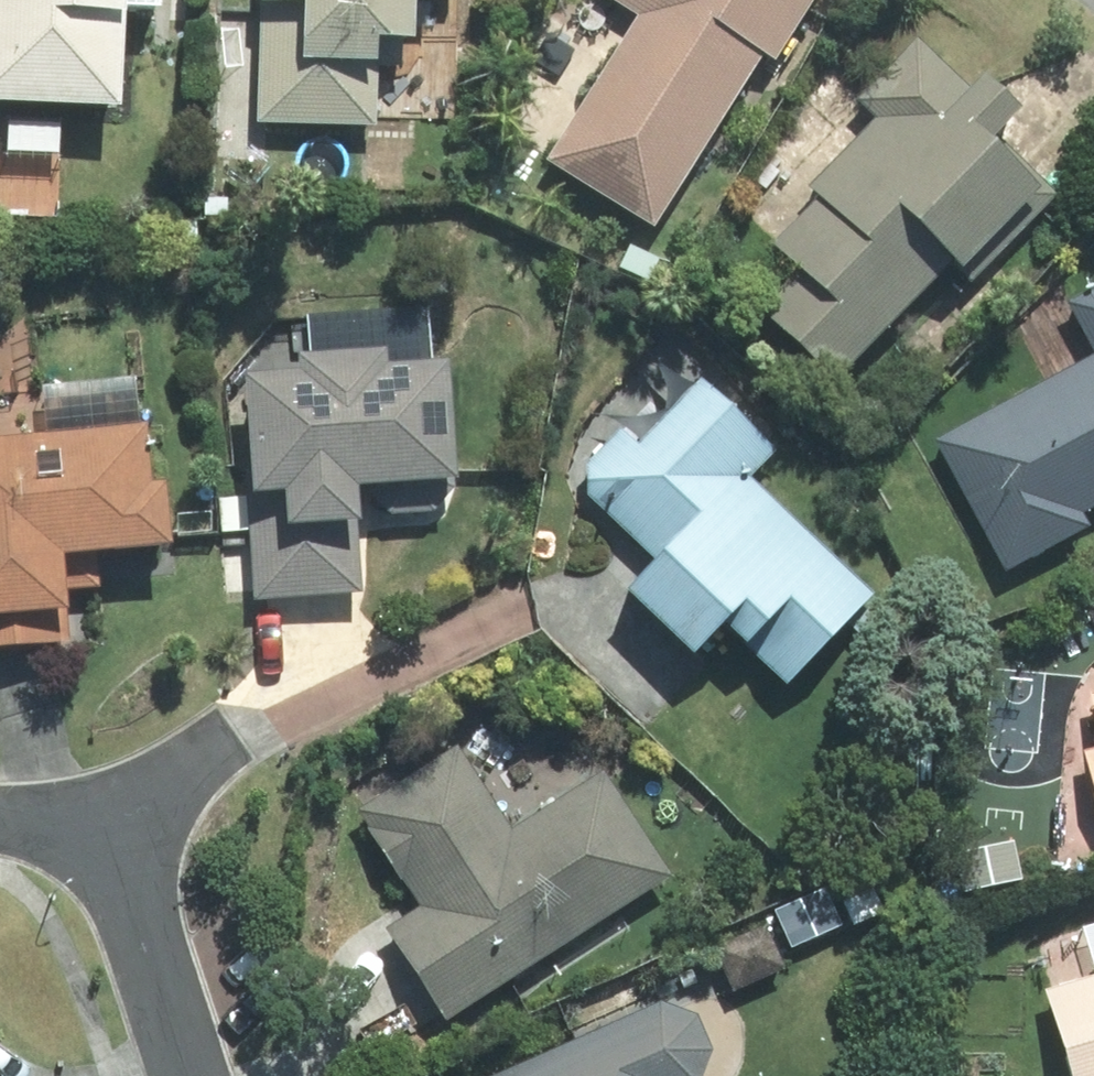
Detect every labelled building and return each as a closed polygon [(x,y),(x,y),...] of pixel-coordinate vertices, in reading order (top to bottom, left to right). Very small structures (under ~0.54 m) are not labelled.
[(114,114),(120,10),(161,12),(161,0),(0,0),(0,107),(114,114)] [(374,130),(376,67),(396,67),(397,46),(403,46),(405,0),(258,0),(255,127),(374,130)] [(636,16),(543,163),(649,232),(760,58),(772,66),(814,0),(611,0),(636,16)] [(827,390),(946,268),(967,289),(1055,198),(991,135),(1010,116),(972,81),(963,91),(914,42),(852,105),(872,125),(803,194),(815,204),(768,250),(794,275),(754,317),(827,390)] [(613,265),(644,282),(655,261),(624,244),(613,265)] [(931,444),(1001,577),(1085,531),(1078,518),(1093,510),(1093,290),(1064,306),(1092,358),(931,444)] [(375,372),(374,355),(286,362),(287,378),(232,380),(240,504),(245,505),(251,607),(359,601),(352,495),(378,517),(422,514),(445,489),(438,368),(375,372)] [(868,597),(750,479),(774,457),(699,382),(635,446),(619,431),(571,479),(652,561),(618,596),(683,661),(714,629),(736,652),(740,647),(780,685),(868,597)] [(0,438),(0,651),(59,646),(56,596),(90,593),(88,557),(158,552),(154,488),(140,488),(136,429),(0,438)] [(1081,697),(1093,750),(1073,754),(1091,829),(1093,829),(1093,694),(1081,697)] [(502,832),(449,749),(350,813),(361,831),(357,834),(391,885),(395,882),(412,910),(377,932),(435,1025),(540,958),(553,978),(622,933),(609,914),(664,879),(596,773),(502,832)] [(723,994),(780,970),(779,967),(787,964),(776,938),(807,925),(799,902),(765,916),(769,923),(704,950),(723,994)] [(1036,991),(1060,1075),(1093,1075),(1093,975),(1036,991)] [(656,1002),(488,1075),(696,1075),(705,1054),(689,1016),(656,1002)]
